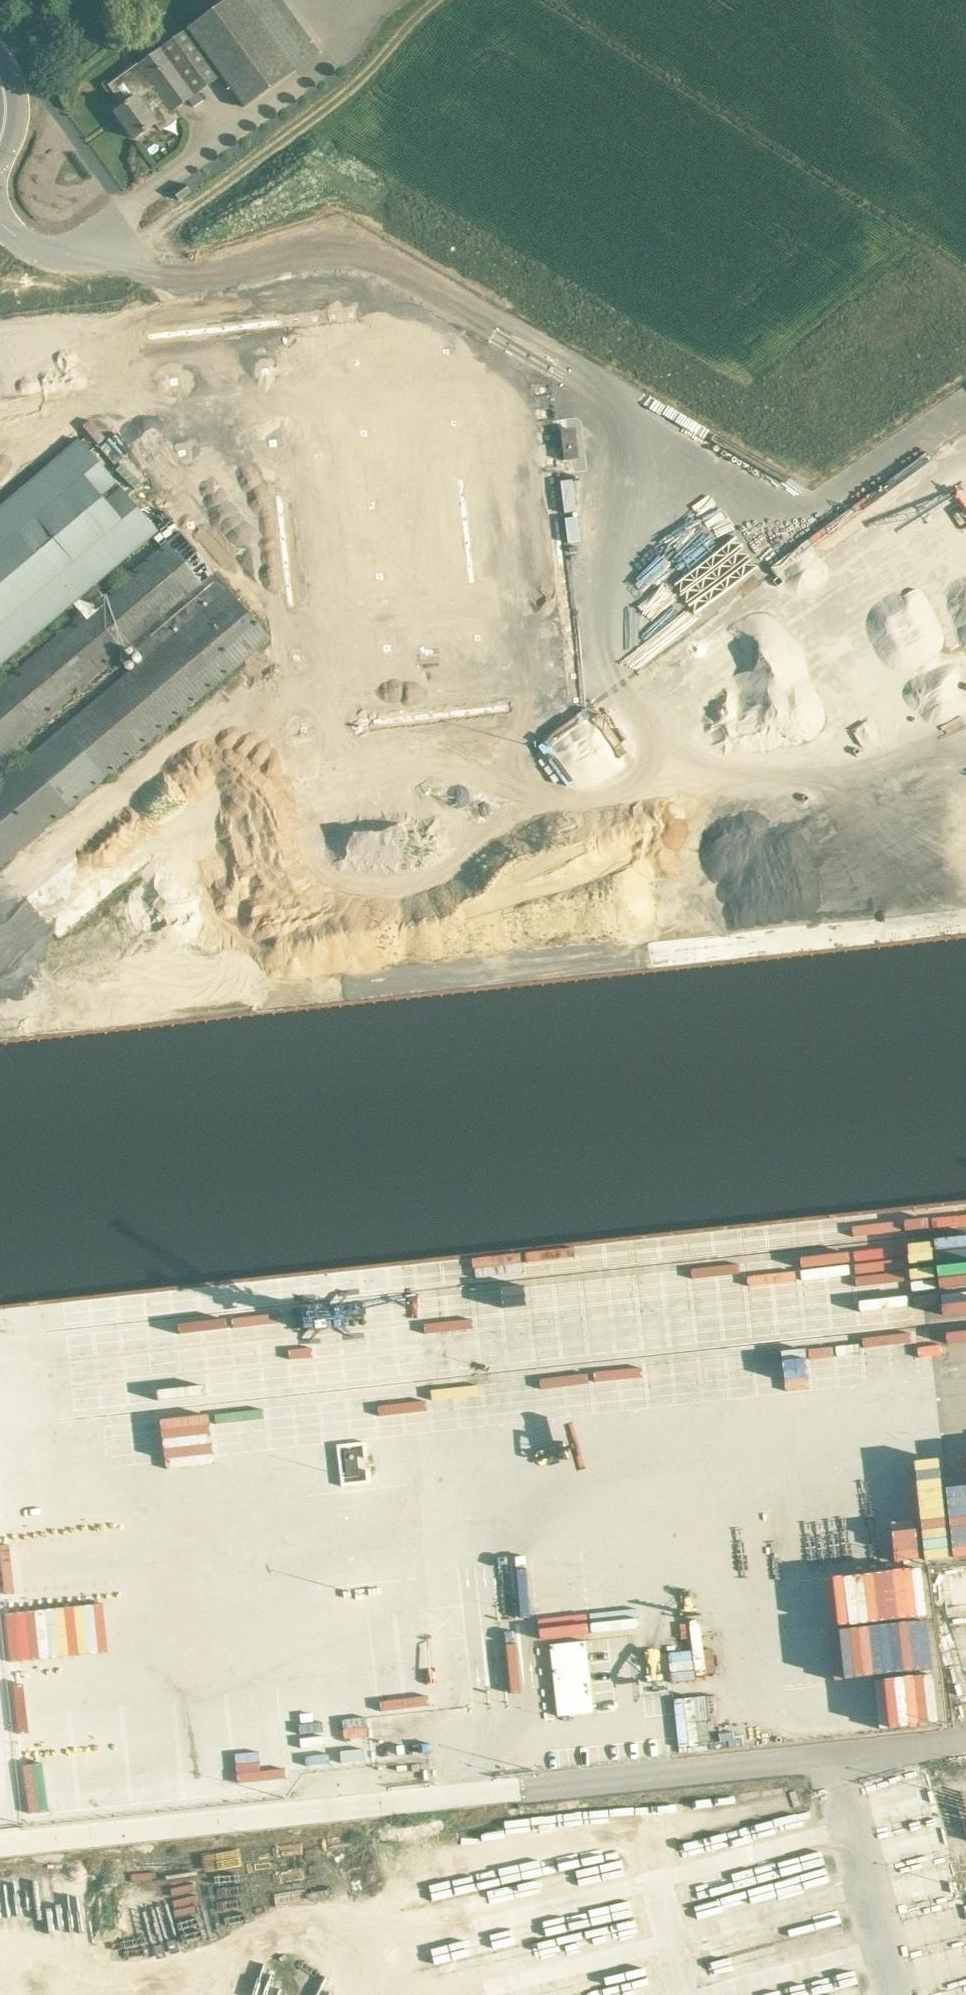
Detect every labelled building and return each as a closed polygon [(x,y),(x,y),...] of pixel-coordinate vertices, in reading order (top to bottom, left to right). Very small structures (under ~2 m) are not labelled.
[(161,48),(195,96),(223,76),(245,107),(320,52),(284,0),(217,0),(221,5),(161,48)] [(117,112),(135,138),(157,123),(174,111),(195,96),(161,48),(122,75),(138,97),(117,112)] [(191,191),(186,183),(174,191),(180,200),(191,191)] [(572,818),(526,390),(383,307),(172,331),(173,343),(0,361),(0,882),(572,818)] [(565,460),(580,459),(576,428),(561,430),(565,460)] [(445,1291),(396,1293),(400,1373),(450,1370),(445,1291)] [(965,1359),(965,1331),(924,1333),(925,1361),(965,1359)] [(916,1347),(867,1349),(869,1390),(918,1387),(916,1347)] [(598,1414),(646,1413),(645,1374),(597,1374),(598,1414)] [(943,1465),(943,1458),(926,1459),(929,1556),(965,1555),(965,1464),(943,1465)] [(399,1483),(349,1486),(352,1535),(402,1532),(399,1483)] [(877,1553),(926,1551),(924,1513),(876,1515),(877,1553)] [(533,1544),(541,1636),(592,1632),(591,1620),(641,1615),(639,1588),(586,1592),(582,1540),(533,1544)] [(919,1603),(918,1568),(897,1569),(899,1604),(919,1603)] [(965,1617),(965,1572),(950,1572),(950,1617),(965,1617)] [(818,1683),(822,1732),(939,1723),(935,1671),(924,1672),(920,1622),(824,1629),(828,1682),(818,1683)] [(587,1641),(551,1645),(558,1716),(594,1712),(587,1641)] [(679,1744),(709,1742),(707,1695),(676,1696),(679,1744)] [(808,1865),(817,1864),(818,1876),(827,1875),(826,1852),(807,1853),(808,1865)]
